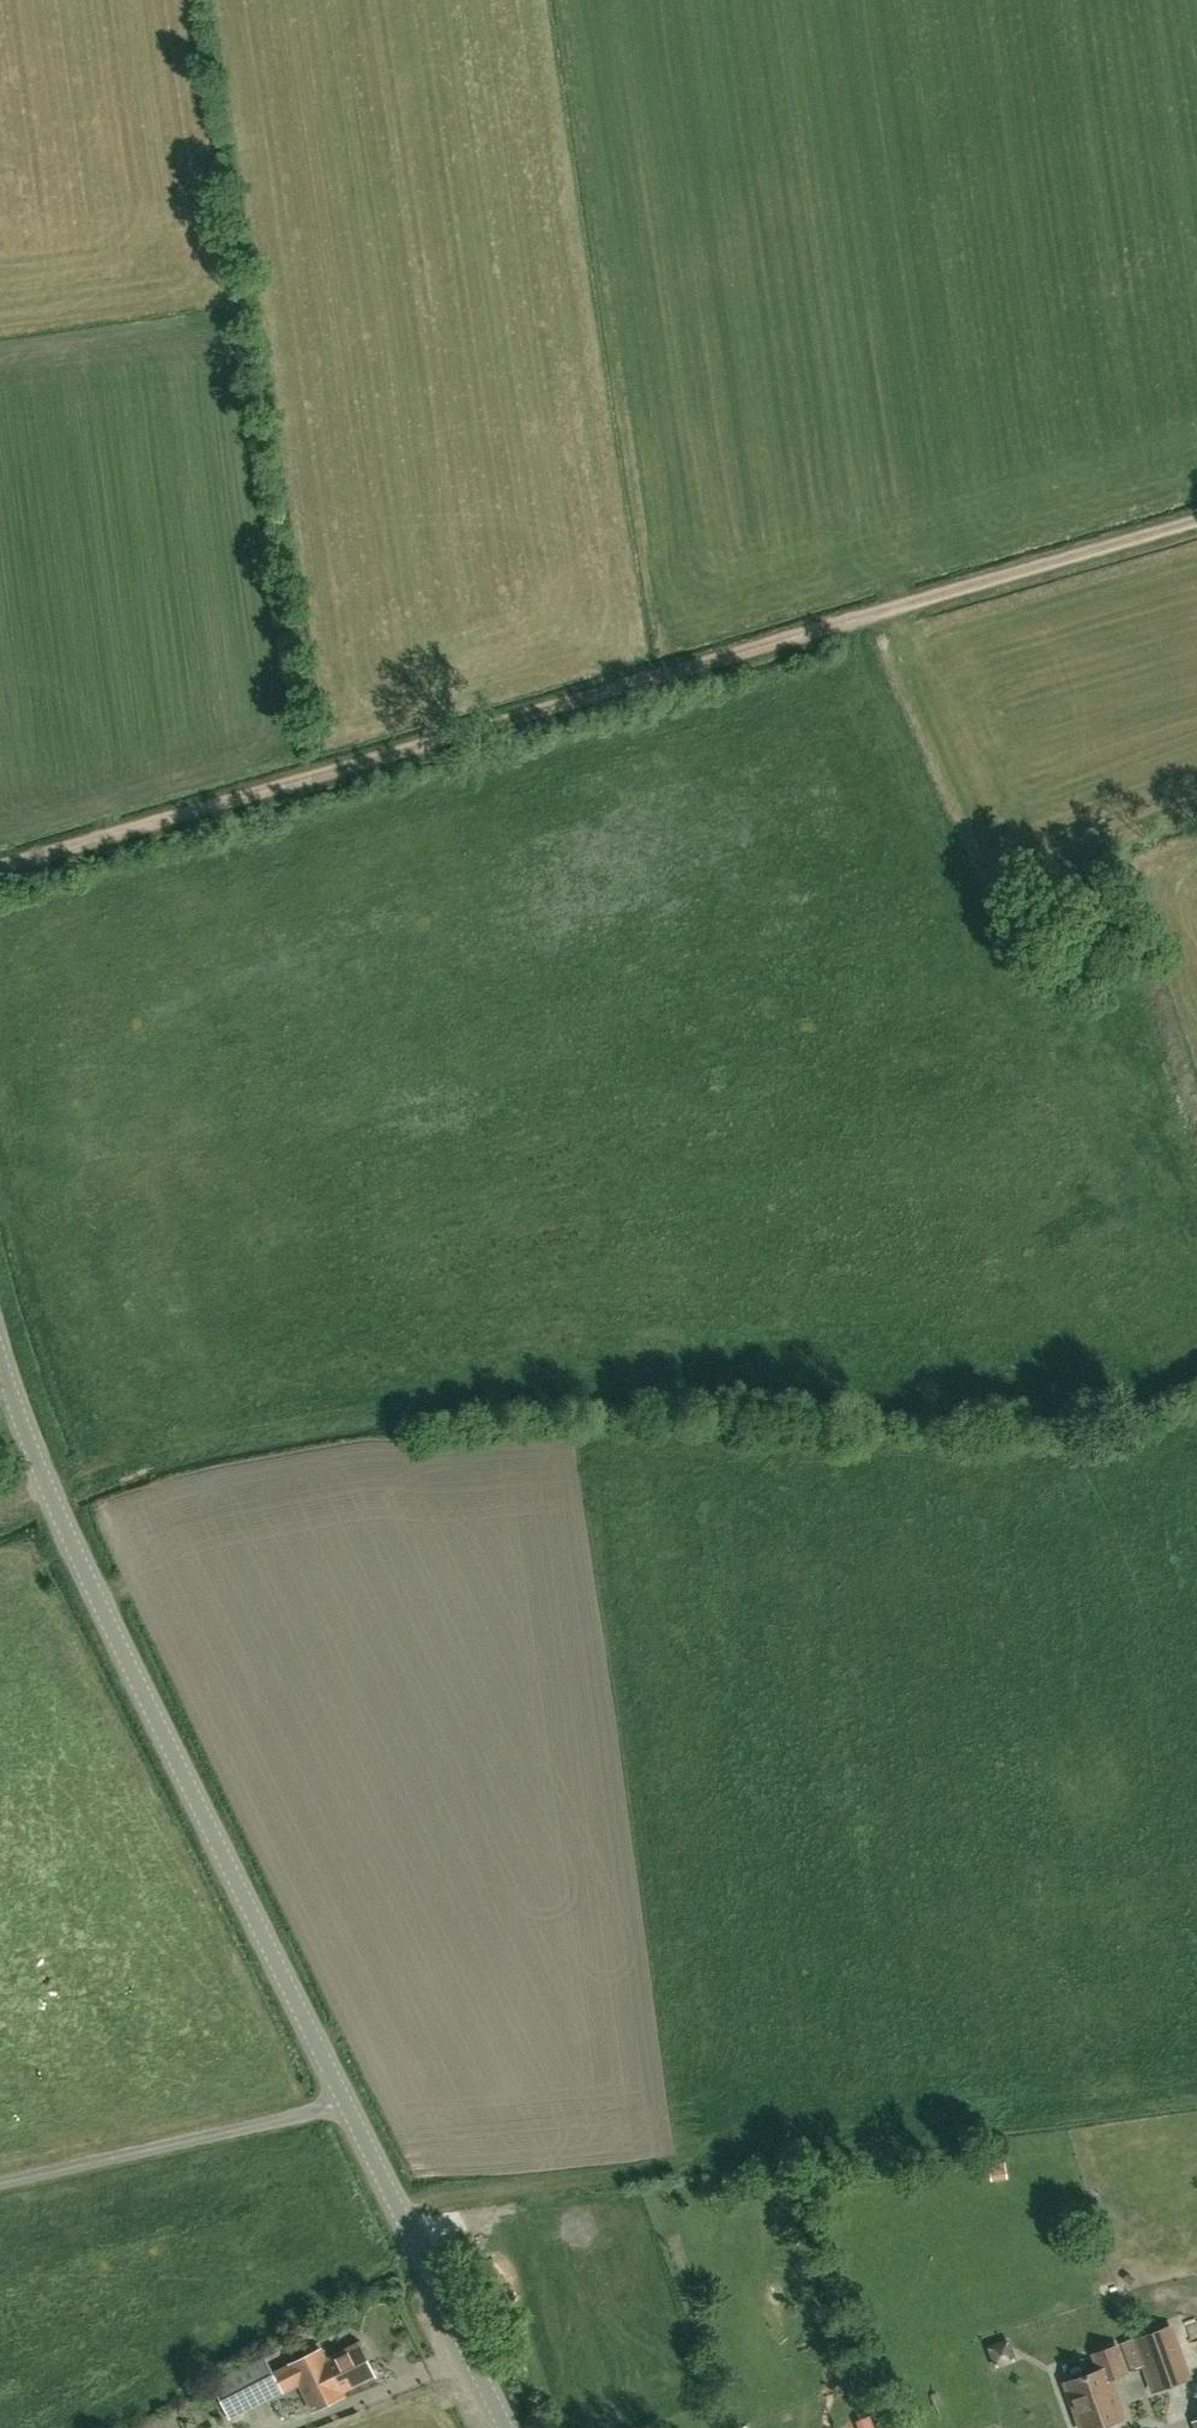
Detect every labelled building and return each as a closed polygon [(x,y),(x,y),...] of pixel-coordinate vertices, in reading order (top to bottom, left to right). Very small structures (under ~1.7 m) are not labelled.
[(346,1413),(366,1405),(361,1394),(342,1402),(346,1413)] [(1144,2364),(1153,2389),(1189,2376),(1170,2324),(1122,2342),(1132,2368),(1144,2364)] [(282,2391),(299,2383),(313,2411),(344,2395),(342,2391),(375,2375),(359,2343),(326,2359),(321,2349),(273,2373),(282,2391)] [(1065,2381),(1082,2427),(1092,2427),(1124,2416),(1109,2377),(1126,2371),(1116,2344),(1093,2352),(1099,2369),(1065,2381)] [(282,2391),(273,2373),(265,2357),(213,2383),(230,2417),(282,2391)]
